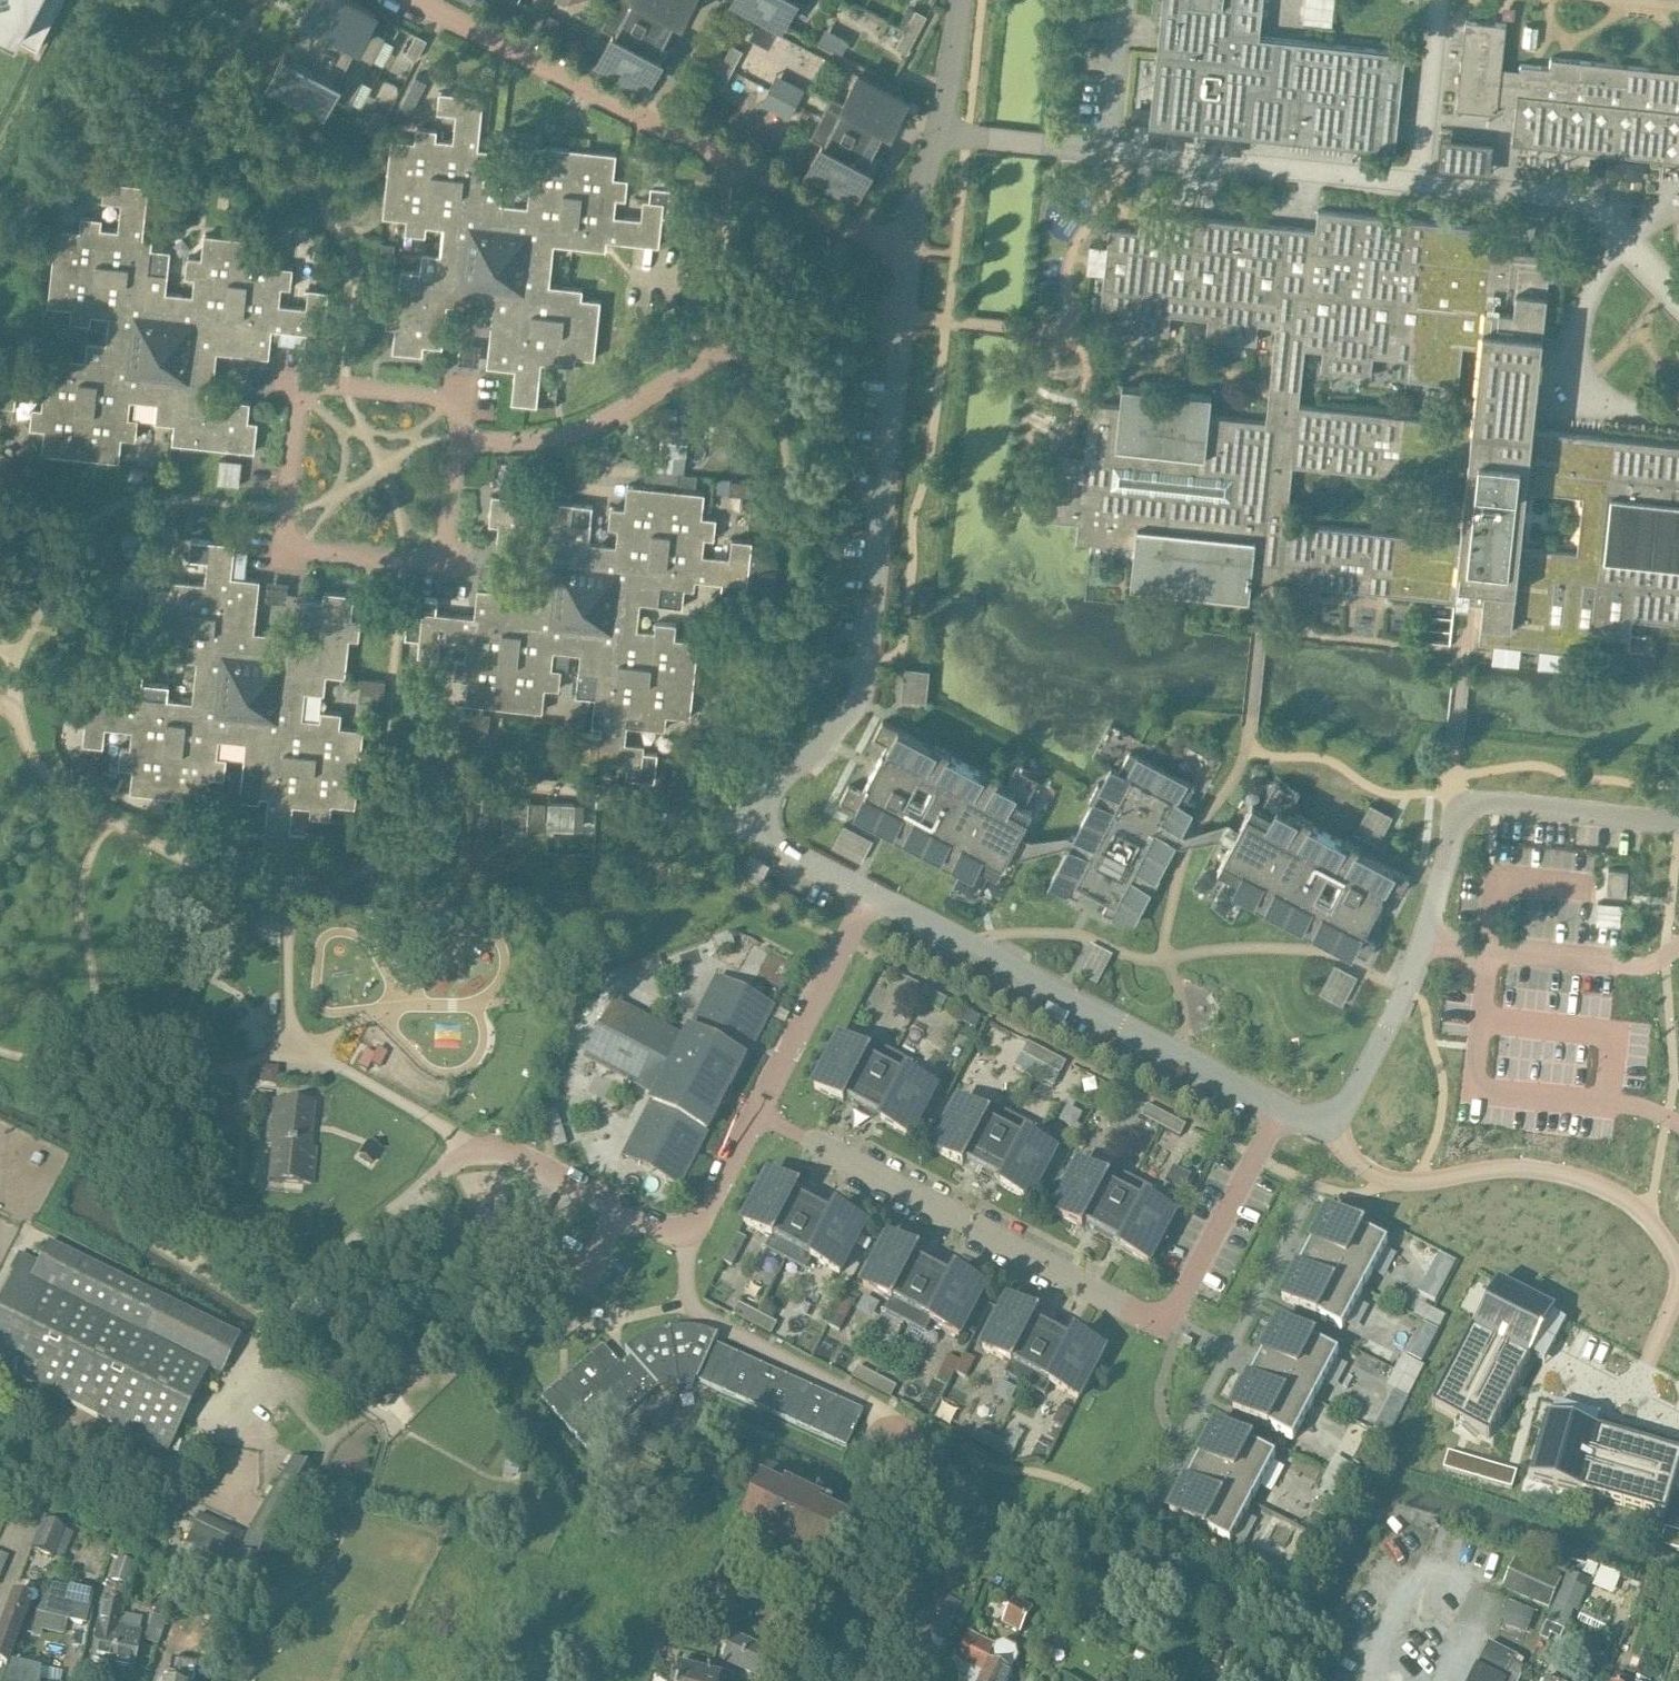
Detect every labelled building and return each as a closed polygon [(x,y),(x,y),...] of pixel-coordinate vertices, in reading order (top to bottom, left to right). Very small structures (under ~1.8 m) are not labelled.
[(37,47),(62,0),(0,0),(0,27),(37,47)] [(299,32),(368,68),(386,34),(369,25),(376,11),(355,0),(312,0),(306,11),(310,13),(299,32)] [(662,56),(658,53),(668,34),(603,0),(600,0),(590,19),(613,32),(599,59),(628,74),(647,84),(662,56)] [(668,34),(678,15),(683,18),(692,0),(603,0),(668,34)] [(794,0),(738,0),(782,23),(794,0)] [(820,8),(824,0),(805,0),(820,8)] [(1152,12),(1161,13),(1150,124),(1395,150),(1405,51),(1260,35),(1263,0),(1153,0),(1152,12)] [(927,14),(916,8),(905,27),(917,33),(927,14)] [(1457,106),(1500,111),(1502,95),(1522,98),(1519,127),(1517,141),(1527,142),(1552,144),(1574,147),(1649,155),(1669,157),(1678,158),(1678,71),(1570,60),(1561,59),(1551,58),(1550,67),(1539,66),(1530,65),(1521,64),(1520,69),(1502,67),(1502,60),(1506,22),(1500,21),(1491,21),(1468,18),(1466,18),(1466,21),(1462,62),(1459,90),(1457,106)] [(907,53),(917,33),(905,27),(895,47),(907,53)] [(286,49),(271,78),(325,107),(333,93),(350,102),(368,68),(299,32),(289,51),(286,49)] [(416,33),(405,52),(417,59),(427,39),(416,33)] [(743,49),(732,43),(722,62),(733,68),(743,49)] [(723,88),(733,68),(722,62),(711,82),(723,88)] [(876,145),(886,127),(887,125),(891,128),(907,99),(858,73),(844,101),(821,88),(809,110),(876,145)] [(392,138),(384,215),(407,218),(406,232),(426,234),(427,225),(445,227),(442,254),(423,252),(421,271),(402,269),(398,307),(388,306),(386,326),(396,327),(393,351),(423,354),(424,344),(443,346),(447,308),(493,313),(487,365),(507,367),(516,368),(512,401),(537,404),(542,361),(575,365),(576,355),(587,357),(595,357),(601,299),(582,297),(583,287),(568,286),(550,284),(554,243),(573,245),(607,248),(608,239),(660,245),(663,215),(677,216),(680,188),(651,185),(650,199),(644,198),(642,217),(615,214),(617,197),(626,198),(628,178),(614,176),(617,152),(539,144),(537,168),(523,166),(521,187),(530,188),(528,205),(501,202),(503,183),(484,181),(488,148),(478,147),(480,127),(484,95),(440,90),(438,111),(457,113),(454,140),(436,138),(437,128),(417,126),(415,141),(392,138)] [(376,108),(366,128),(377,134),(387,114),(376,108)] [(856,195),(871,166),(867,163),(876,145),(809,110),(799,130),(822,142),(808,169),(856,195)] [(16,406),(18,387),(44,390),(43,407),(33,406),(31,427),(45,428),(43,452),(120,460),(122,436),(137,438),(139,417),(129,416),(131,399),(158,402),(156,421),(175,423),(173,442),(255,451),(258,421),(249,420),(251,401),(213,397),(218,351),(270,356),(272,336),(278,337),(278,339),(307,343),(308,332),(325,333),(330,289),(329,289),(309,287),(307,306),(280,303),(282,286),(291,287),(294,266),(280,265),(282,241),(205,233),(202,257),(188,255),(186,276),(196,277),(194,294),(167,291),(171,249),(152,247),(153,237),(144,236),(149,184),(105,179),(103,200),(122,202),(119,229),(102,227),(103,217),(82,215),(81,229),(57,227),(49,304),(73,307),(71,321),(92,323),(93,314),(110,315),(107,342),(88,340),(86,359),(53,356),(52,365),(22,362),(24,348),(0,345),(0,404),(16,406)] [(1210,414),(1212,394),(1122,384),(1120,404),(1091,401),(1085,460),(1055,456),(1051,500),(1049,517),(1078,520),(1076,539),(1091,541),(1090,550),(1134,555),(1130,585),(1234,596),(1249,598),(1251,578),(1483,602),(1479,641),(1597,653),(1599,634),(1629,637),(1631,618),(1678,623),(1678,444),(1533,428),(1548,288),(1551,253),(1493,247),(1495,227),(1318,209),(1316,228),(1234,220),(1141,210),(1139,229),(1109,226),(1103,287),(1101,305),(1120,307),(1120,308),(1119,327),(1169,332),(1171,313),(1208,316),(1208,317),(1206,337),(1234,340),(1257,342),(1259,323),(1259,322),(1276,324),(1272,364),(1269,397),(1266,420),(1234,416),(1210,414)] [(410,595),(406,637),(420,638),(418,654),(439,656),(441,638),(468,640),(466,658),(456,657),(454,677),(468,679),(466,702),(475,703),(543,710),(546,687),(560,688),(562,668),(553,667),(554,649),(581,652),(579,671),(577,694),(596,696),(595,706),(593,724),(593,726),(602,727),(601,733),(574,730),(571,757),(596,759),(598,759),(628,763),(627,777),(648,779),(655,780),(655,774),(658,752),(644,751),(645,744),(626,742),(628,724),(665,728),(667,714),(691,717),(695,679),(699,639),(675,637),(677,623),(656,620),(655,630),(638,628),(641,601),(660,603),(682,606),(684,587),(695,588),(696,578),(722,581),(720,598),(744,600),(746,584),(748,584),(772,586),(775,587),(776,573),(774,573),(759,571),(759,566),(775,567),(777,567),(778,554),(776,554),(751,551),(753,540),(732,538),(730,557),(703,554),(705,536),(714,537),(717,517),(702,515),(705,492),(628,484),(625,507),(611,506),(608,526),(618,527),(616,545),(589,542),(593,504),(492,493),(489,523),(499,524),(497,543),(534,547),(530,593),(478,587),(475,616),(437,612),(438,599),(438,598),(426,596),(421,596),(410,595)] [(88,699),(84,743),(104,745),(106,726),(133,729),(131,747),(122,746),(119,766),(134,768),(131,791),(208,799),(211,776),(225,777),(227,757),(218,756),(220,738),(247,741),(245,760),(240,798),(261,801),(261,796),(269,796),(265,835),(238,832),(235,859),(263,862),(265,848),(308,853),(310,833),(291,831),(294,804),(311,806),(310,815),(331,817),(332,803),(356,805),(364,728),(341,726),(342,711),(322,709),(321,719),(303,717),(306,690),(325,692),(327,673),(346,675),(350,638),(359,639),(361,619),(352,618),(355,593),(325,590),(324,599),(305,597),(301,635),(255,630),(261,578),(245,577),(248,550),(235,549),(236,542),(192,538),(189,558),(208,560),(206,582),(173,579),(172,588),(153,586),(147,645),(166,647),(165,656),(198,660),(193,701),(169,698),(171,685),(143,682),(144,669),(104,665),(101,692),(105,692),(104,701),(88,699)] [(904,667),(901,700),(926,702),(926,699),(929,675),(930,669),(929,669),(904,667)] [(849,784),(840,800),(891,826),(889,830),(906,839),(908,835),(938,851),(936,855),(955,865),(957,861),(973,869),(977,862),(998,873),(1011,849),(1020,832),(1032,808),(1012,798),(1014,793),(997,784),(1000,777),(982,768),(981,771),(950,755),(952,751),(935,742),(933,746),(883,720),(874,736),(887,742),(862,791),(849,784)] [(1068,850),(1051,882),(1078,897),(1083,889),(1107,902),(1103,909),(1131,924),(1148,892),(1152,894),(1161,877),(1157,874),(1173,845),(1177,847),(1186,828),(1182,826),(1194,802),(1187,798),(1193,784),(1163,769),(1170,753),(1137,736),(1129,752),(1119,772),(1111,768),(1103,784),(1098,782),(1089,800),(1093,802),(1077,832),(1073,830),(1064,847),(1068,850)] [(1370,803),(1355,832),(1377,844),(1393,815),(1370,803)] [(1251,804),(1218,868),(1239,879),(1235,887),(1251,895),(1249,899),(1267,909),(1270,905),(1300,921),(1298,925),(1315,934),(1317,930),(1367,956),(1376,940),(1363,934),(1388,885),(1401,892),(1409,876),(1359,850),(1361,846),(1344,837),(1342,841),(1311,825),(1314,821),(1295,811),(1291,819),(1270,808),(1268,813),(1251,804)] [(844,823),(832,846),(861,861),(873,839),(844,823)] [(759,883),(770,863),(750,853),(740,873),(759,883)] [(1626,895),(1628,869),(1608,868),(1606,893),(1626,895)] [(735,947),(731,934),(730,933),(715,939),(714,939),(718,952),(735,947)] [(1083,959),(1075,975),(1098,987),(1112,959),(1113,958),(1090,946),(1083,959)] [(1335,963),(1319,992),(1342,1004),(1357,975),(1335,963)] [(902,991),(922,1002),(928,990),(908,980),(902,991)] [(685,1174),(766,1020),(713,993),(686,1044),(660,1030),(627,1012),(599,1064),(659,1096),(632,1146),(685,1174)] [(1061,1034),(1070,1016),(1049,1005),(1038,1024),(1060,1035),(1061,1034)] [(840,1040),(815,1089),(843,1104),(846,1099),(865,1109),(901,1042),(880,1031),(868,1054),(840,1040)] [(901,1042),(865,1109),(884,1119),(882,1124),(911,1139),(936,1090),(909,1076),(921,1053),(901,1042)] [(1041,1065),(1047,1053),(1028,1043),(1022,1054),(1041,1065)] [(1067,1063),(1047,1053),(1041,1065),(1061,1075),(1067,1063)] [(960,1103),(934,1151),(963,1167),(965,1162),(984,1172),(1020,1105),(999,1094),(987,1117),(960,1103)] [(272,1100),(267,1144),(274,1144),(270,1180),(286,1182),(312,1185),(316,1148),(310,1147),(313,1117),(313,1114),(296,1112),(297,1103),(272,1100)] [(1030,1202),(1056,1153),(1028,1139),(1040,1116),(1020,1105),(984,1172),(1004,1182),(1001,1187),(1030,1202)] [(1161,1127),(1167,1116),(1147,1106),(1141,1117),(1161,1127)] [(549,1132),(562,1128),(557,1111),(545,1115),(544,1115),(549,1132)] [(1186,1126),(1167,1116),(1161,1127),(1180,1138),(1186,1126)] [(562,1128),(549,1132),(554,1149),(556,1149),(568,1145),(562,1128)] [(1104,1235),(1139,1168),(1119,1157),(1106,1180),(1079,1166),(1054,1214),(1082,1229),(1085,1225),(1104,1235)] [(1149,1264),(1175,1216),(1148,1202),(1160,1178),(1139,1168),(1104,1235),(1123,1245),(1121,1249),(1143,1261),(1149,1264)] [(770,1175),(744,1224),(771,1239),(759,1262),(780,1273),(815,1205),(796,1195),(798,1191),(770,1175)] [(800,1283),(813,1260),(840,1275),(865,1226),(837,1211),(834,1215),(815,1205),(780,1273),(800,1283)] [(1344,1328),(1389,1242),(1367,1231),(1368,1229),(1330,1209),(1312,1243),(1314,1244),(1303,1266),(1301,1264),(1283,1299),(1321,1319),(1322,1317),(1344,1328)] [(889,1238),(863,1287),(891,1301),(879,1325),(899,1335),(935,1268),(915,1258),(918,1253),(889,1238)] [(162,1300),(48,1244),(38,1264),(22,1256),(19,1263),(13,1275),(0,1301),(0,1370),(168,1453),(209,1371),(221,1377),(234,1351),(239,1340),(239,1339),(231,1335),(162,1300)] [(935,1268),(899,1335),(920,1346),(932,1323),(959,1337),(985,1289),(956,1273),(954,1278),(935,1268)] [(1496,1282),(1430,1408),(1487,1438),(1553,1312),(1496,1282)] [(1019,1398),(1054,1331),(1035,1321),(1037,1316),(1009,1301),(983,1350),(1010,1364),(998,1387),(1019,1398)] [(752,1326),(758,1314),(739,1304),(733,1316),(752,1326)] [(778,1324),(758,1314),(752,1326),(772,1336),(778,1324)] [(1295,1439),(1340,1353),(1318,1341),(1319,1339),(1281,1319),(1263,1354),(1265,1355),(1254,1376),(1252,1375),(1234,1409),(1272,1429),(1273,1427),(1295,1439)] [(671,1330),(670,1330),(679,1391),(680,1390),(678,1373),(694,1370),(701,1373),(697,1381),(847,1449),(864,1411),(715,1344),(719,1337),(718,1336),(717,1337),(710,1334),(703,1331),(695,1330),(687,1329),(679,1329),(671,1330)] [(659,1387),(654,1381),(659,1376),(676,1373),(678,1391),(679,1391),(670,1330),(669,1330),(669,1331),(662,1332),(654,1334),(646,1337),(639,1341),(633,1346),(627,1351),(626,1350),(626,1351),(631,1357),(622,1366),(604,1345),(542,1400),(588,1451),(659,1387)] [(1039,1409),(1051,1386),(1079,1400),(1104,1351),(1075,1336),(1073,1341),(1054,1331),(1019,1398),(1039,1409)] [(1188,1353),(1193,1344),(1183,1338),(1178,1348),(1188,1353)] [(852,1378),(871,1388),(878,1377),(858,1367),(852,1378)] [(878,1377),(871,1388),(891,1399),(897,1387),(878,1377)] [(1530,1479),(1666,1519),(1673,1493),(1678,1473),(1678,1456),(1597,1433),(1552,1419),(1547,1418),(1530,1479)] [(1187,1482),(1170,1513),(1210,1533),(1210,1532),(1214,1534),(1213,1536),(1231,1544),(1232,1542),(1234,1537),(1253,1501),(1276,1458),(1259,1449),(1258,1450),(1254,1448),(1255,1447),(1234,1436),(1216,1426),(1200,1456),(1201,1457),(1194,1470),(1193,1472),(1187,1482)] [(991,1451),(997,1440),(978,1430),(972,1441),(991,1451)] [(1016,1450),(997,1440),(991,1451),(1010,1461),(1016,1450)] [(1449,1453),(1443,1470),(1512,1490),(1517,1473),(1449,1453)] [(191,1532),(185,1545),(217,1559),(208,1580),(203,1594),(219,1601),(244,1610),(262,1564),(263,1564),(278,1532),(312,1470),(293,1459),(254,1521),(238,1555),(237,1554),(236,1553),(244,1534),(199,1514),(191,1532)] [(851,1521),(832,1512),(836,1504),(828,1500),(826,1503),(788,1485),(785,1491),(763,1481),(744,1523),(831,1563),(851,1521)] [(42,1522),(31,1550),(54,1558),(64,1530),(42,1522)] [(1661,1547),(1678,1553),(1678,1534),(1666,1530),(1661,1547)] [(1568,1574),(1549,1619),(1556,1622),(1554,1627),(1564,1631),(1573,1611),(1575,1611),(1578,1613),(1591,1584),(1568,1574)] [(52,1587),(36,1614),(66,1621),(85,1625),(92,1596),(52,1587)] [(12,1596),(0,1629),(0,1663),(6,1666),(30,1603),(12,1596)] [(1033,1610),(1015,1601),(1003,1624),(1021,1633),(1033,1610)] [(91,1659),(111,1664),(124,1611),(103,1606),(91,1659)] [(123,1615),(111,1664),(133,1668),(140,1633),(137,1632),(141,1618),(123,1615)] [(1012,1673),(1012,1672),(1018,1659),(1015,1649),(1005,1644),(995,1648),(995,1647),(971,1635),(964,1649),(988,1661),(982,1674),(984,1675),(981,1680),(1008,1680),(1012,1673)] [(746,1642),(735,1666),(765,1680),(776,1656),(746,1642)] [(1471,1680),(1520,1680),(1525,1670),(1516,1665),(1519,1659),(1513,1656),(1503,1651),(1489,1644),(1477,1668),(1471,1680)] [(958,1662),(982,1674),(988,1661),(964,1649),(958,1662)] [(686,1659),(680,1680),(721,1680),(722,1678),(695,1671),(697,1662),(686,1659)] [(173,1660),(169,1680),(194,1680),(197,1664),(173,1660)] [(39,1673),(11,1667),(6,1680),(39,1680),(39,1673)]
